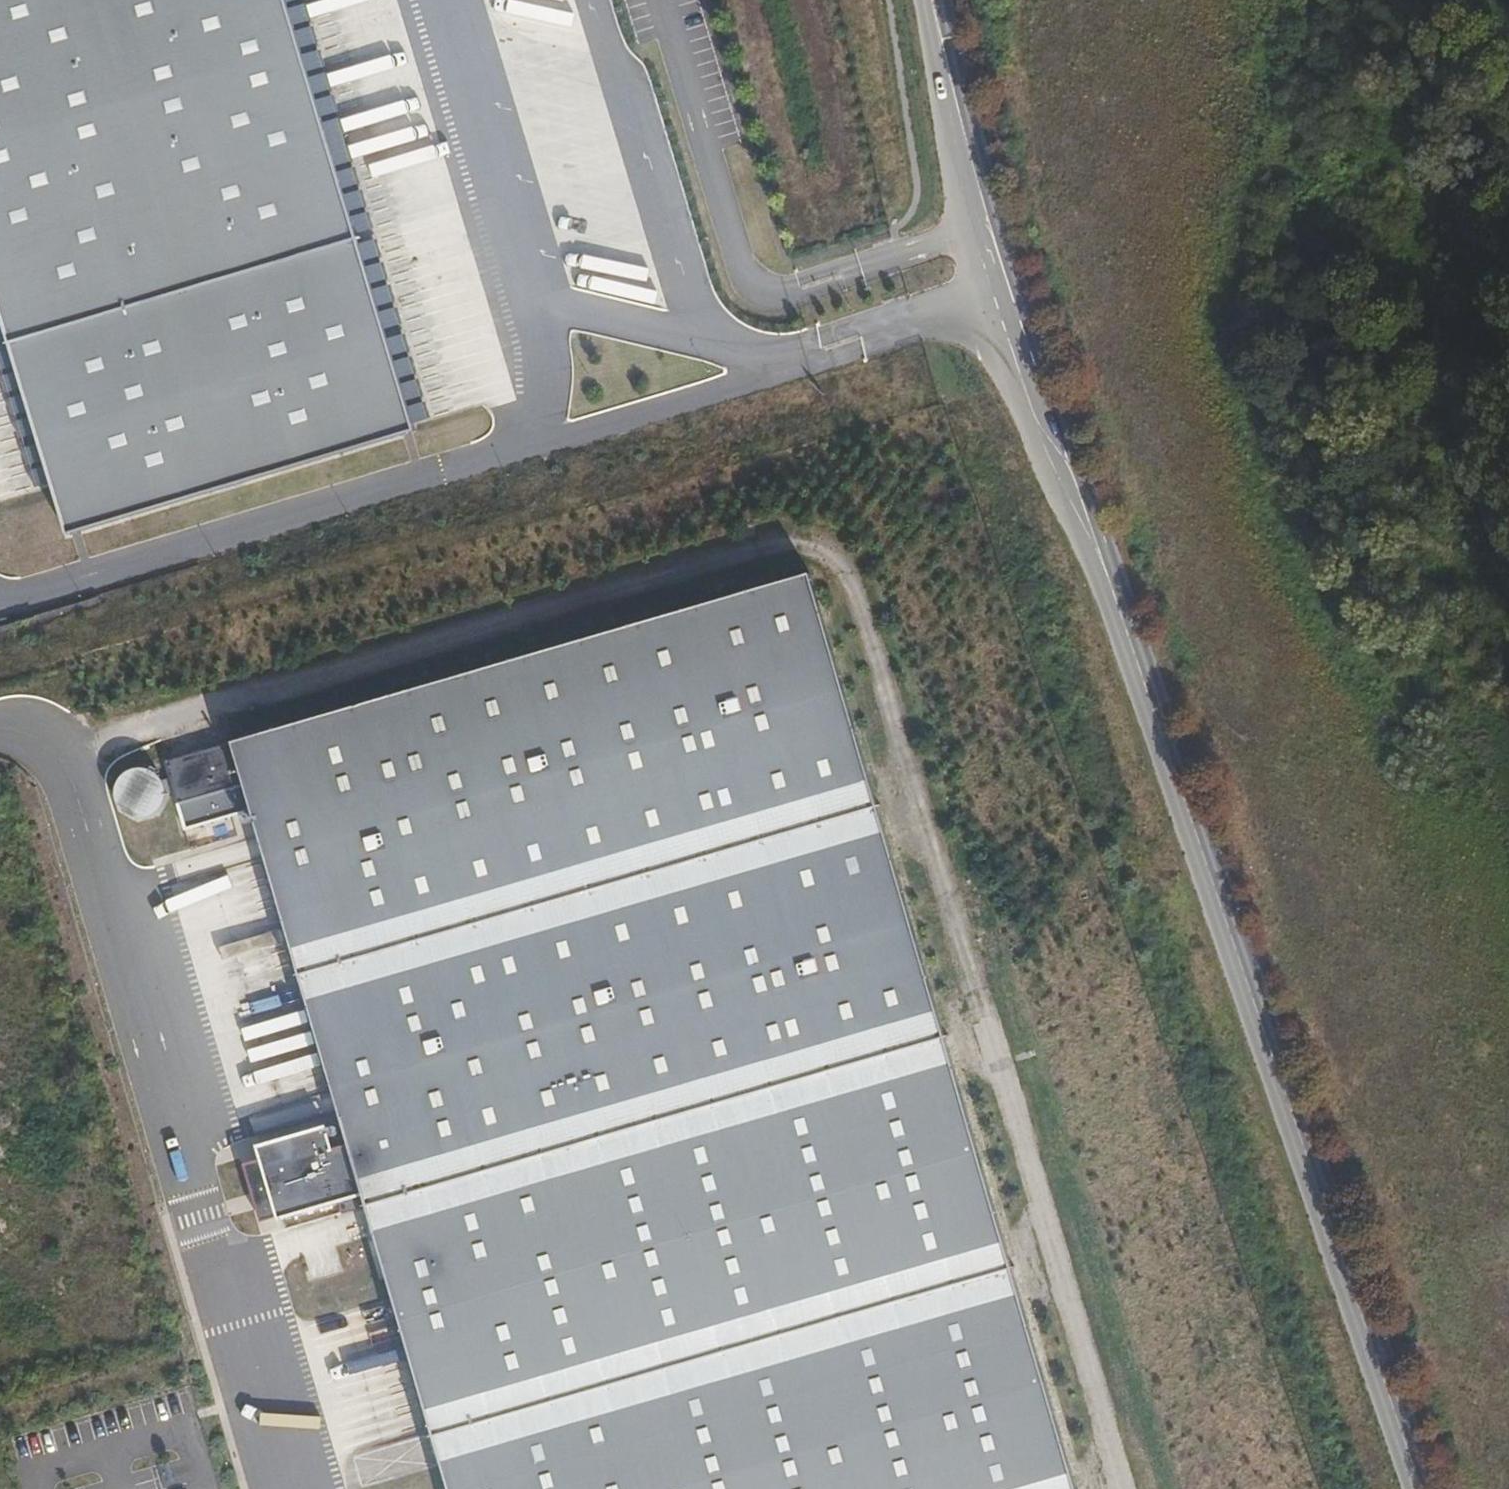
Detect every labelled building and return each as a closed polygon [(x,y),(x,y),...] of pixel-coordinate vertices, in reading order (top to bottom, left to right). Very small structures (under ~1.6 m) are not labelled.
[(10,344),(359,239),(287,0),(0,0),(0,311),(10,344)] [(510,59),(553,61),(554,42),(577,43),(577,26),(512,23),(510,59)] [(527,98),(595,112),(602,80),(591,78),(588,94),(576,91),(577,86),(531,76),(527,98)] [(607,150),(610,137),(546,122),(543,135),(607,150)] [(359,239),(10,344),(64,535),(416,433),(359,239)] [(813,573),(165,761),(169,778),(173,791),(185,830),(252,811),(346,1136),(331,1140),(326,1125),(256,1145),(260,1158),(245,1164),(261,1222),(277,1216),(277,1220),(364,1193),(449,1488),(1078,1488),(813,573)] [(127,813),(135,816),(144,817),(152,814),(159,809),(163,802),(165,794),(173,791),(169,778),(162,780),(160,778),(154,772),(146,768),(138,768),(131,770),(125,774),(120,779),(117,786),(116,794),(117,801),(121,807),(127,813)]
